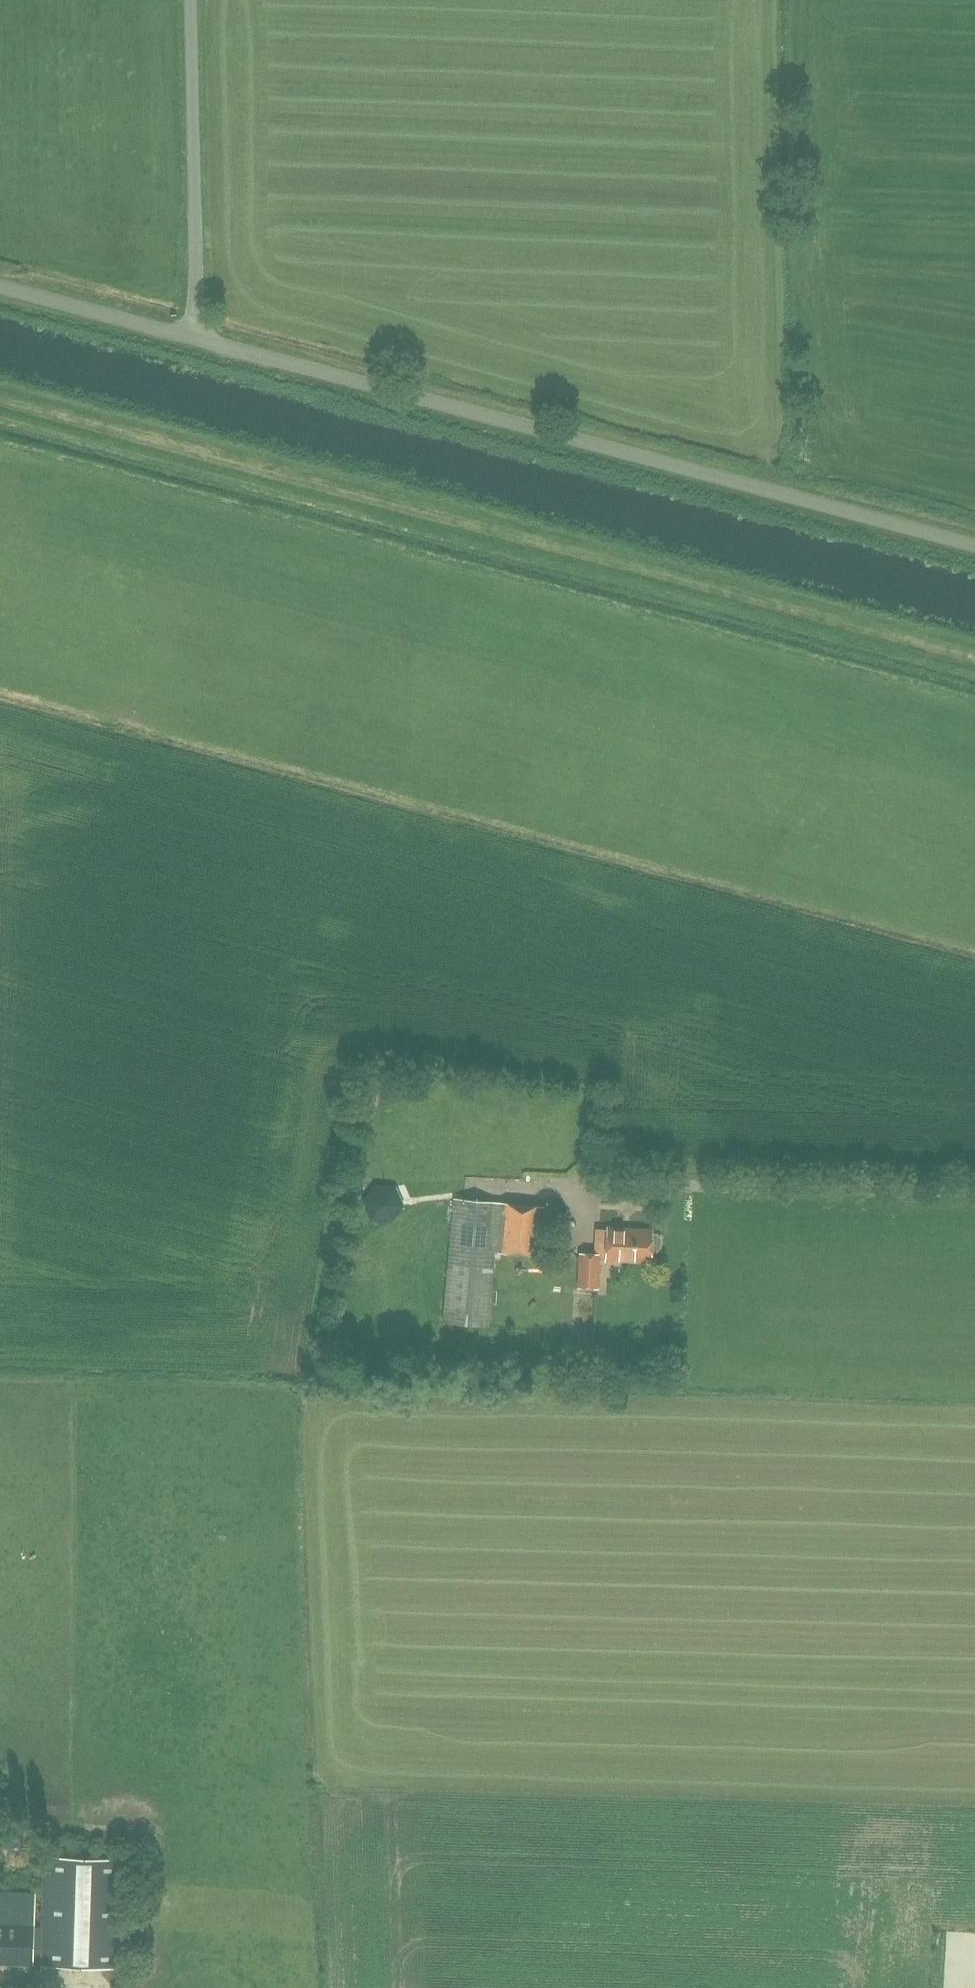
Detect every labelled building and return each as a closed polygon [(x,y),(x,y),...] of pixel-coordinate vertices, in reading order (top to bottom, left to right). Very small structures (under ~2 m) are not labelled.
[(392,1188),(371,1186),(361,1204),(369,1222),(390,1223),(401,1206),(392,1188)] [(453,1199),(449,1251),(443,1322),(488,1326),(495,1252),(542,1256),(546,1207),(453,1199)] [(651,1261),(651,1250),(656,1250),(660,1247),(660,1238),(656,1234),(652,1234),(652,1231),(609,1229),(607,1259),(651,1261)] [(599,1289),(600,1254),(579,1253),(578,1288),(599,1289)] [(120,1967),(124,1859),(44,1856),(42,1926),(34,1926),(35,1893),(0,1892),(0,1963),(32,1964),(32,1963),(40,1963),(40,1964),(120,1967)]
